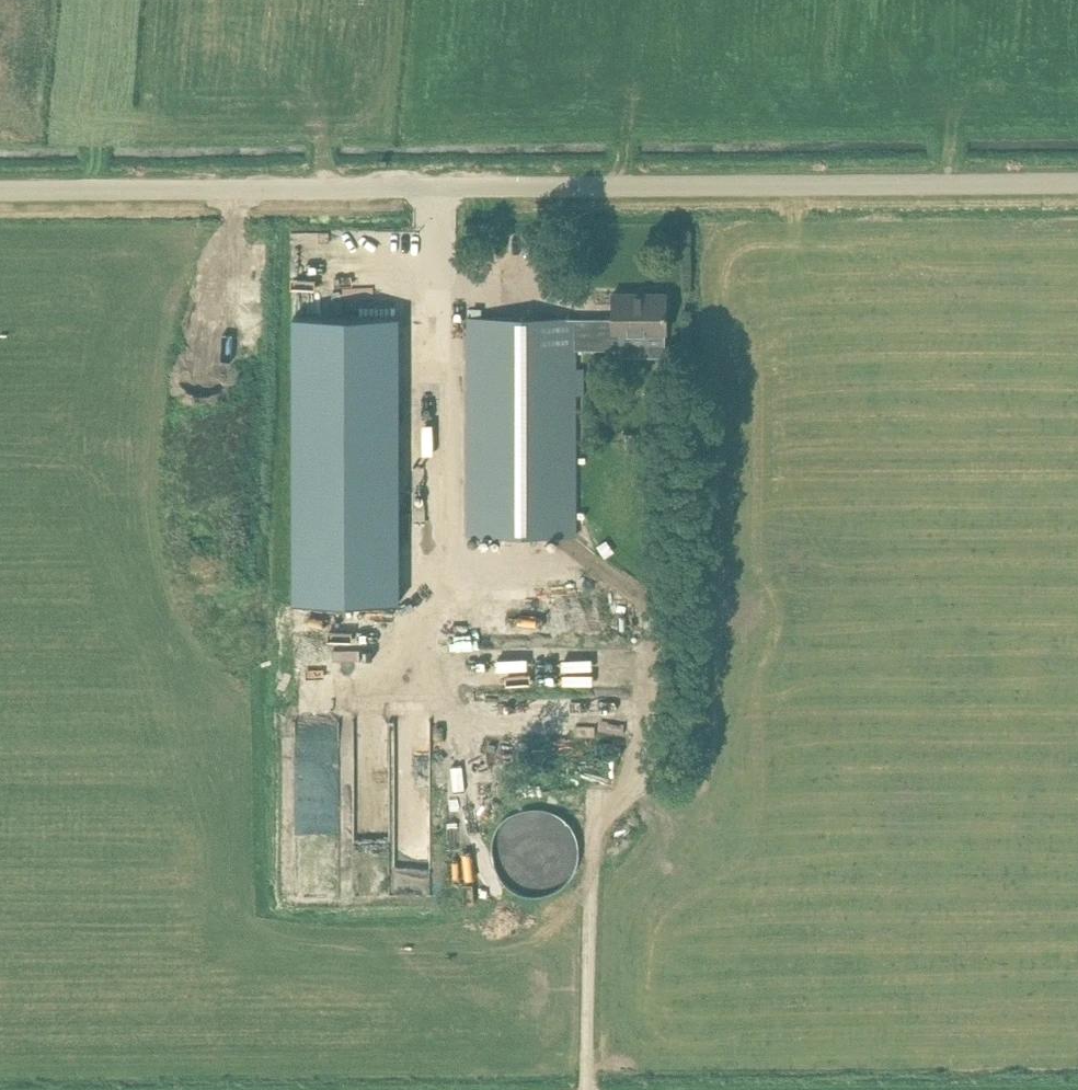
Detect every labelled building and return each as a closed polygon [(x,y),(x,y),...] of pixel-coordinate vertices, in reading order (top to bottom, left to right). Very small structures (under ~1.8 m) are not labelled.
[(576,317),(468,317),(468,535),(444,535),(444,627),(598,627),(598,535),(575,535),(575,349),(618,349),(618,332),(666,332),(666,293),(613,293),(613,319),(576,318),(576,317)] [(399,316),(294,317),(294,384),(399,384),(399,316)] [(409,558),(437,558),(437,456),(409,456),(409,558)] [(507,748),(487,755),(496,782),(517,775),(507,748)] [(504,881),(566,898),(585,825),(519,808),(513,830),(531,835),(528,848),(514,845),(504,881)]
